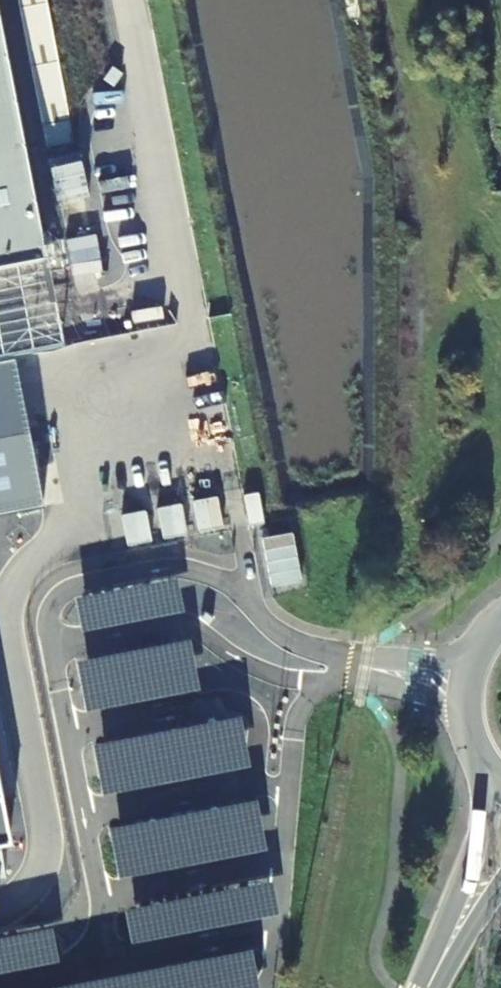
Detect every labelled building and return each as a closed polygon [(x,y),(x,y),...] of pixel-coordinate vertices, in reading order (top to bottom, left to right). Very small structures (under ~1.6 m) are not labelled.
[(45,0),(18,0),(48,149),(75,144),(45,0)] [(11,842),(0,786),(0,844),(11,842)]
